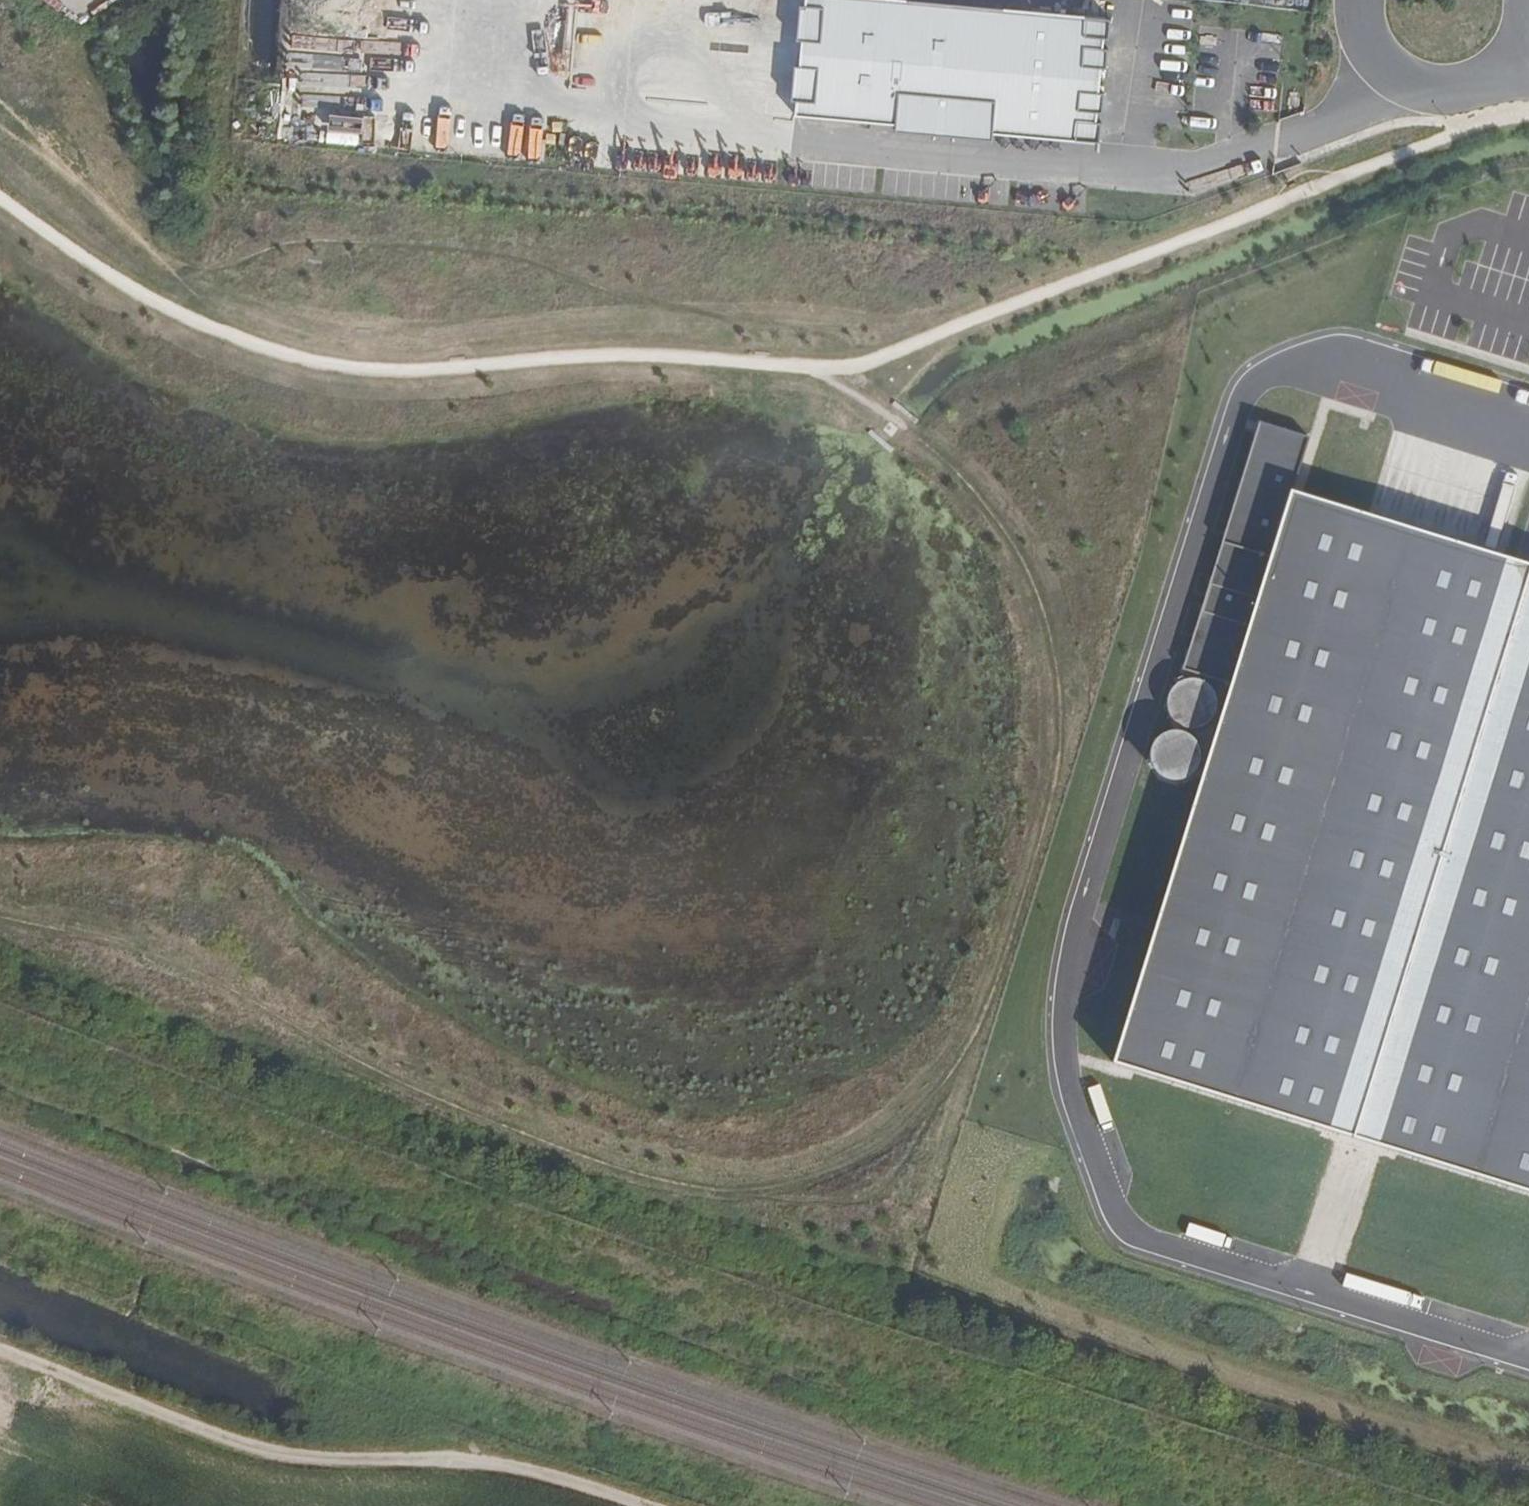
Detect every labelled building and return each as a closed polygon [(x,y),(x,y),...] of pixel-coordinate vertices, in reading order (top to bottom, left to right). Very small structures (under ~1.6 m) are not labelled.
[(878,0),(796,0),(786,120),(1086,144),(1096,18),(878,0)] [(1528,1194),(1528,570),(1293,497),(1311,439),(1261,423),(1184,671),(1233,687),(1115,1066),(1528,1194)]
